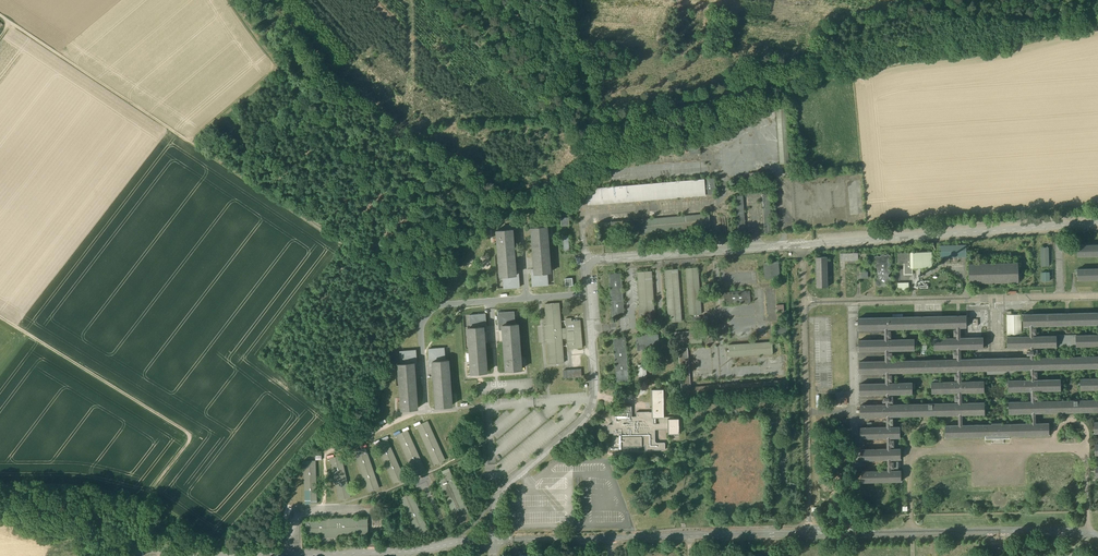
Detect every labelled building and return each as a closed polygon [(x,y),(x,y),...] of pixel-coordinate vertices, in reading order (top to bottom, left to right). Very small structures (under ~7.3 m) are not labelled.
[(709,214),(644,219),(644,228),(645,232),(710,227),(709,214)] [(572,216),(564,216),(564,225),(572,224),(572,216)] [(644,219),(610,222),(611,231),(644,228),(644,219)] [(546,226),(531,228),(534,273),(547,272),(550,272),(546,226)] [(512,229),(496,230),(500,276),(503,276),(515,275),(512,229)] [(966,244),(940,245),(940,257),(967,256),(966,244)] [(1077,245),(1077,256),(1097,255),(1097,245),(1077,245)] [(910,249),(910,253),(898,253),(898,263),(910,263),(910,268),(932,268),(932,252),(914,252),(914,249),(910,249)] [(858,252),(840,253),(840,261),(858,261),(858,259),(866,259),(866,254),(858,254),(858,252)] [(884,254),(879,257),(877,256),(875,257),(875,259),(878,260),(878,263),(875,264),(875,267),(877,268),(877,278),(875,279),(875,284),(880,287),(882,285),(884,287),(886,285),(886,283),(890,280),(890,278),(888,277),(888,274),(890,273),(890,270),(888,269),(888,266),(890,265),(890,263),(888,261),(888,259),(890,258),(890,255),(888,254),(886,255),(884,254)] [(827,257),(816,257),(817,287),(828,287),(827,257)] [(776,261),(764,262),(766,279),(778,278),(776,261)] [(1018,262),(969,264),(969,283),(1019,281),(1018,262)] [(697,267),(686,268),(689,315),(692,314),(692,320),(700,320),(700,316),(699,316),(699,314),(701,314),(697,267)] [(677,269),(665,270),(668,317),(671,316),(672,322),(681,321),(677,269)] [(1078,269),(1078,280),(1097,279),(1097,269),(1078,269)] [(651,271),(637,272),(640,315),(654,314),(651,271)] [(547,272),(534,273),(531,273),(532,286),(548,285),(547,272)] [(1049,272),(1041,272),(1041,281),(1050,281),(1049,272)] [(621,273),(610,274),(612,316),(624,315),(621,273)] [(515,275),(503,276),(504,288),(519,287),(518,274),(515,275)] [(749,291),(723,293),(724,304),(750,302),(749,291)] [(559,303),(545,304),(549,364),(563,362),(561,338),(567,338),(568,349),(582,347),(580,320),(571,321),(571,318),(565,318),(566,328),(561,328),(559,303)] [(514,311),(498,313),(499,325),(502,325),(515,324),(514,311)] [(1023,314),(1023,327),(1030,327),(1030,336),(1020,337),(1020,335),(1022,335),(1021,315),(1006,316),(1007,335),(1009,335),(1009,337),(1007,337),(1007,349),(1030,348),(1030,351),(1026,351),(1026,355),(1030,356),(1029,358),(961,360),(960,350),(983,350),(983,337),(961,338),(960,328),(967,329),(967,315),(859,318),(859,330),(885,330),(885,340),(860,340),(860,352),(886,352),(886,361),(860,362),(860,375),(886,375),(886,384),(861,384),(861,396),(887,396),(887,398),(883,398),(884,403),(887,403),(887,405),(861,406),(861,418),(887,418),(887,428),(861,429),(862,440),(887,439),(888,450),(862,450),(862,462),(888,461),(888,472),(863,472),(863,484),(903,483),(902,471),(893,471),(892,470),(895,470),(895,463),(892,463),(892,461),(902,461),(902,449),(893,450),(893,448),(896,448),(895,441),(892,441),(892,439),(902,439),(902,427),(892,427),(892,426),(894,426),(894,419),(891,419),(891,418),(920,417),(920,421),(930,421),(930,417),(958,416),(958,426),(945,427),(946,439),(985,438),(985,440),(1010,439),(1009,437),(1049,437),(1049,424),(1036,424),(1036,415),(1065,414),(1065,418),(1074,418),(1074,414),(1097,413),(1097,400),(1035,402),(1036,400),(1039,400),(1039,394),(1035,393),(1035,392),(1061,392),(1061,380),(1035,380),(1035,379),(1038,379),(1037,372),(1035,372),(1035,371),(1097,369),(1097,356),(1035,358),(1035,356),(1038,356),(1038,350),(1034,350),(1034,348),(1057,348),(1076,347),(1097,347),(1097,335),(1076,336),(1057,336),(1034,336),(1034,335),(1037,335),(1036,328),(1034,328),(1034,327),(1097,325),(1097,313),(1023,314)] [(485,314),(469,315),(470,327),(483,326),(486,326),(485,314)] [(515,324),(502,325),(505,370),(521,369),(518,324),(515,324)] [(470,327),(467,327),(471,373),(487,372),(483,326),(470,327)] [(700,330),(674,332),(675,344),(701,342),(701,334),(701,332),(700,330)] [(658,334),(636,336),(637,351),(659,349),(658,334)] [(625,337),(614,338),(617,382),(629,381),(625,337)] [(772,342),(728,345),(729,356),(773,353),(772,342)] [(444,347),(428,349),(429,361),(432,361),(445,360),(444,347)] [(687,348),(678,349),(682,396),(691,395),(690,387),(687,348)] [(416,350),(400,351),(401,363),(414,362),(414,363),(417,362),(416,350)] [(445,360),(432,361),(436,407),(452,405),(448,360),(445,360)] [(401,363),(398,364),(401,409),(417,408),(414,363),(414,362),(401,363)] [(645,364),(637,365),(639,380),(646,380),(645,364)] [(578,371),(566,372),(566,370),(563,370),(563,378),(581,376),(581,369),(577,369),(578,371)] [(1080,379),(1081,391),(1097,391),(1097,379),(1080,379)] [(788,380),(739,383),(740,392),(789,388),(788,380)] [(649,411),(636,412),(636,416),(631,416),(631,406),(630,405),(624,406),(624,408),(618,408),(617,409),(611,409),(610,411),(610,419),(612,421),(612,424),(609,424),(607,426),(607,431),(609,433),(613,433),(613,436),(612,437),(612,446),(613,447),(621,447),(622,448),(623,448),(624,447),(625,447),(626,448),(627,448),(628,447),(629,447),(630,448),(631,448),(632,447),(633,448),(635,448),(635,446),(636,446),(637,448),(638,448),(639,446),(641,446),(641,445),(645,445),(645,449),(646,450),(664,450),(665,449),(665,443),(664,442),(656,443),(655,441),(654,434),(654,433),(653,431),(655,430),(668,430),(667,418),(674,418),(674,417),(673,417),(663,417),(663,389),(651,389),(651,412),(649,412),(649,411)] [(679,432),(678,418),(674,418),(667,418),(668,430),(668,434),(674,434),(674,435),(674,436),(677,436),(678,435),(678,434),(679,434),(679,433),(679,432)] [(445,460),(427,421),(417,425),(435,464),(445,460)] [(425,469),(407,430),(397,435),(414,474),(425,469)] [(468,437),(462,441),(466,447),(473,444),(468,437)] [(404,478),(387,439),(376,444),(394,483),(404,478)] [(379,488),(365,447),(354,451),(368,492),(379,488)] [(341,456),(330,458),(339,500),(350,497),(341,456)] [(315,460),(304,461),(305,504),(317,503),(315,460)] [(287,504),(281,520),(286,522),(293,506),(287,504)] [(353,518),(327,519),(327,520),(306,521),(306,535),(320,535),(320,537),(350,536),(350,534),(368,533),(367,519),(353,519),(353,518)]
